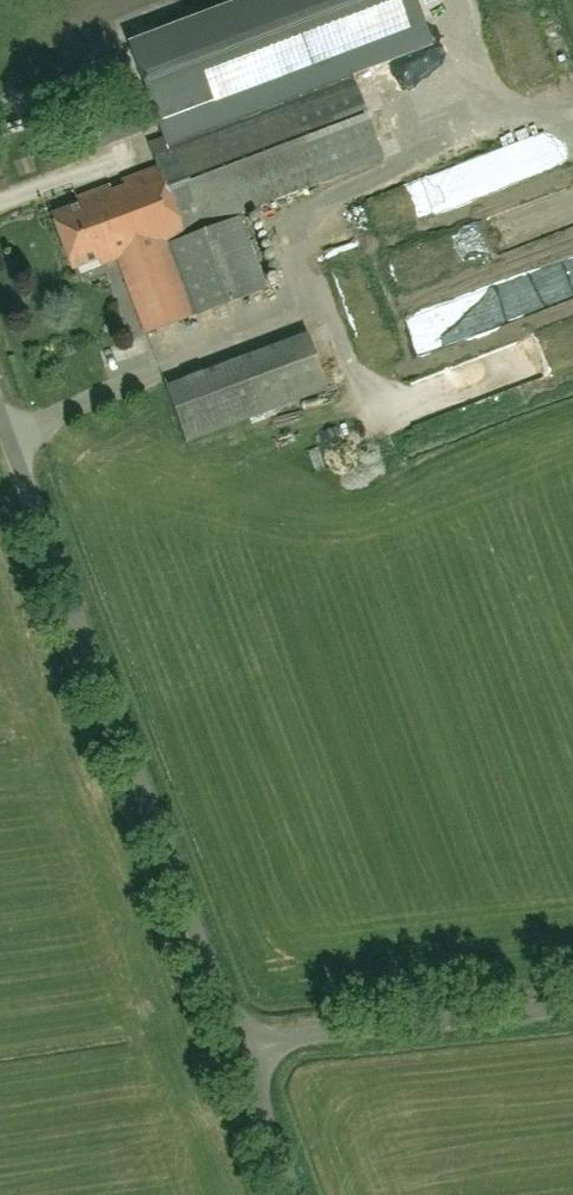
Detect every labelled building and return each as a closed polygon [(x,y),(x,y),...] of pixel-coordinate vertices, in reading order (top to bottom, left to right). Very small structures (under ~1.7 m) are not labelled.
[(164,137),(347,68),(429,38),(415,0),(240,0),(129,42),(164,137)] [(147,144),(156,165),(120,179),(122,184),(110,188),(108,184),(81,194),(84,202),(49,215),(69,269),(98,258),(100,264),(116,258),(144,332),(264,287),(236,213),(381,157),(347,68),(164,137),(163,138),(147,144)] [(150,126),(140,98),(96,115),(106,142),(150,126)] [(491,131),(497,150),(547,135),(540,115),(491,131)] [(339,237),(356,237),(356,223),(339,224),(339,237)] [(551,332),(528,338),(537,372),(560,366),(551,332)] [(307,333),(165,386),(185,440),(327,387),(307,333)]
